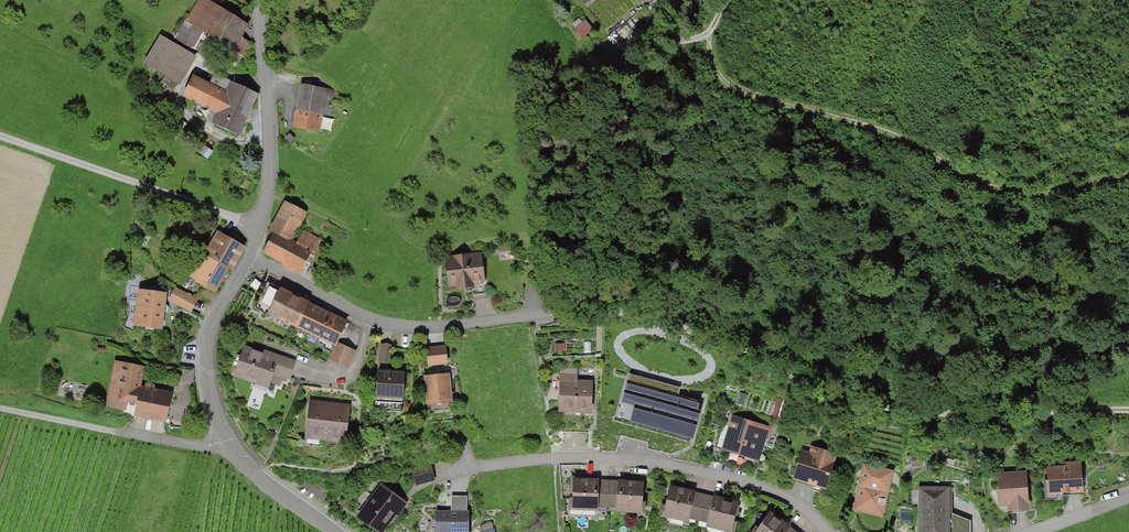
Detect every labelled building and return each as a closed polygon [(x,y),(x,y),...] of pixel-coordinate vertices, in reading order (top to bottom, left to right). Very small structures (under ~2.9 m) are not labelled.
[(203,0),(202,0),(177,39),(208,58),(220,39),(224,42),(218,51),(237,63),(242,55),(245,57),(252,46),(247,43),(248,41),(237,35),(244,25),(203,0)] [(587,17),(575,26),(584,36),(595,27),(587,17)] [(190,58),(161,42),(148,64),(167,74),(158,86),(170,94),(179,82),(177,80),(190,58)] [(215,88),(194,78),(186,95),(213,107),(207,120),(237,134),(256,94),(221,77),(215,88)] [(306,85),(303,85),(296,126),(317,131),(322,113),(330,115),(335,91),(313,87),(314,81),(307,79),(306,85)] [(308,212),(283,200),(268,230),(273,233),(262,253),(299,272),(309,252),(316,256),(323,241),(301,230),(296,242),(293,241),(308,212)] [(242,246),(215,230),(187,277),(214,293),(242,246)] [(482,252),(444,256),(446,288),(456,287),(456,289),(473,287),(473,283),(484,282),(482,252)] [(345,321),(266,284),(255,308),(270,315),(271,313),(321,336),(317,345),(331,351),(345,321)] [(197,300),(174,288),(167,302),(191,314),(197,300)] [(166,292),(137,289),(133,327),(161,330),(166,292)] [(337,342),(335,347),(329,360),(349,369),(353,359),(357,351),(337,342)] [(259,351),(243,345),(232,374),(267,387),(269,381),(287,388),(296,361),(260,348),(259,351)] [(390,346),(378,345),(377,361),(389,362),(390,346)] [(445,345),(425,347),(427,366),(447,364),(445,345)] [(144,367),(113,361),(104,407),(134,413),(133,417),(165,423),(171,393),(140,387),(144,367)] [(405,372),(377,370),(375,396),(403,398),(405,372)] [(449,373),(423,375),(425,404),(452,402),(449,373)] [(577,375),(559,374),(557,414),(592,415),(593,381),(577,380),(577,375)] [(706,395),(630,374),(622,401),(633,404),(628,421),(693,440),(706,395)] [(350,404),(309,399),(304,436),(345,442),(350,404)] [(770,428),(732,417),(722,451),(760,462),(770,428)] [(808,452),(802,450),(793,479),(826,490),(837,455),(810,446),(808,452)] [(1066,465),(1047,467),(1049,495),(1084,492),(1082,461),(1065,462),(1066,465)] [(894,471),(864,464),(853,511),(884,518),(894,471)] [(1027,471),(997,473),(999,507),(1009,507),(1009,511),(1030,510),(1027,471)] [(643,482),(573,479),(572,510),(598,511),(598,508),(615,508),(615,512),(642,513),(643,482)] [(380,485),(356,517),(376,531),(384,531),(405,503),(380,485)] [(670,485),(662,517),(687,524),(689,518),(707,522),(705,528),(722,531),(735,531),(742,504),(670,485)] [(918,486),(917,531),(950,531),(951,486),(918,486)] [(466,496),(451,496),(450,510),(466,511),(466,496)] [(769,511),(755,531),(798,531),(769,511)] [(435,512),(435,531),(468,531),(468,512),(435,512)] [(483,531),(497,531),(493,521),(481,525),(483,531)]
